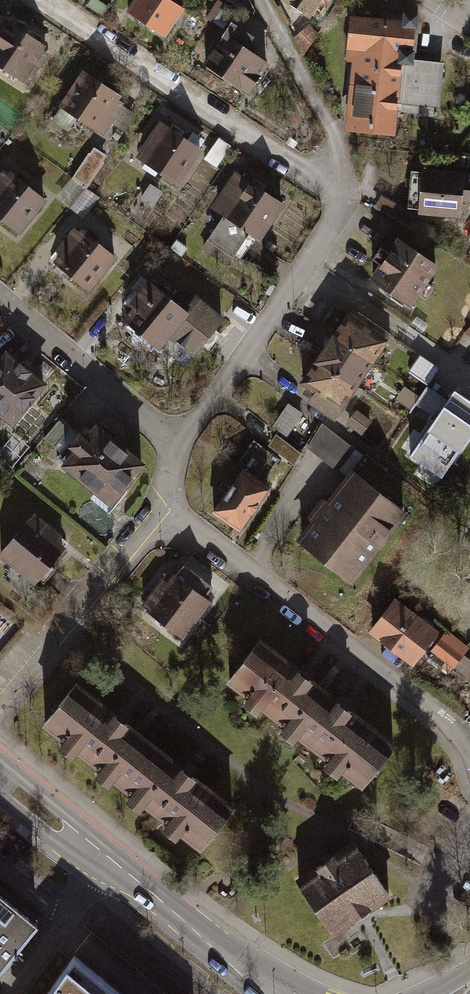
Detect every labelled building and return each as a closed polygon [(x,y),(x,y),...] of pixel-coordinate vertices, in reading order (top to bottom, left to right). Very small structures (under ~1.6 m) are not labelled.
[(125,12),(168,37),(186,6),(175,0),(132,0),(125,12)] [(317,0),(276,0),(274,3),(303,21),(317,0)] [(1,16),(0,17),(0,68),(28,85),(51,46),(1,16)] [(352,22),(341,136),(393,140),(404,27),(352,22)] [(198,68),(240,102),(267,69),(225,34),(198,68)] [(125,104),(78,70),(53,105),(100,139),(125,104)] [(204,150),(157,119),(133,156),(181,186),(204,150)] [(89,190),(109,158),(94,149),(74,181),(89,190)] [(284,203),(234,170),(208,208),(258,242),(284,203)] [(413,172),(410,220),(469,225),(469,177),(469,176),(413,172)] [(42,206),(0,175),(0,232),(14,243),(42,206)] [(116,259),(73,225),(45,260),(88,294),(116,259)] [(435,277),(393,250),(367,292),(408,318),(435,277)] [(189,303),(152,275),(123,312),(165,345),(172,335),(194,308),(189,303)] [(225,314),(197,292),(189,303),(194,308),(172,335),(179,341),(194,353),(225,314)] [(293,388),(335,419),(384,351),(343,320),(331,336),(319,353),(303,374),(293,388)] [(3,346),(0,349),(0,415),(15,426),(49,381),(3,346)] [(410,374),(431,385),(440,366),(419,356),(410,374)] [(455,388),(427,429),(460,451),(469,437),(469,398),(455,388)] [(274,430),(289,439),(305,412),(290,403),(274,430)] [(148,459),(90,417),(57,463),(115,505),(148,459)] [(232,467),(201,511),(230,531),(261,487),(232,467)] [(341,470),(288,537),(345,582),(398,514),(341,470)] [(0,548),(0,558),(34,585),(69,542),(30,511),(0,548)] [(140,604),(187,637),(213,600),(169,567),(140,604)] [(396,595),(367,630),(413,667),(441,631),(396,595)] [(431,648),(456,666),(466,652),(441,634),(431,648)] [(223,689),(291,742),(325,696),(259,644),(223,689)] [(70,683),(34,727),(115,791),(148,747),(70,683)] [(356,791),(390,745),(325,696),(291,742),(356,791)] [(115,791),(196,852),(229,808),(148,747),(115,791)] [(384,894),(352,846),(295,884),(327,932),(384,894)] [(0,886),(0,968),(40,919),(0,886)] [(72,952),(43,993),(123,993),(72,952)]
